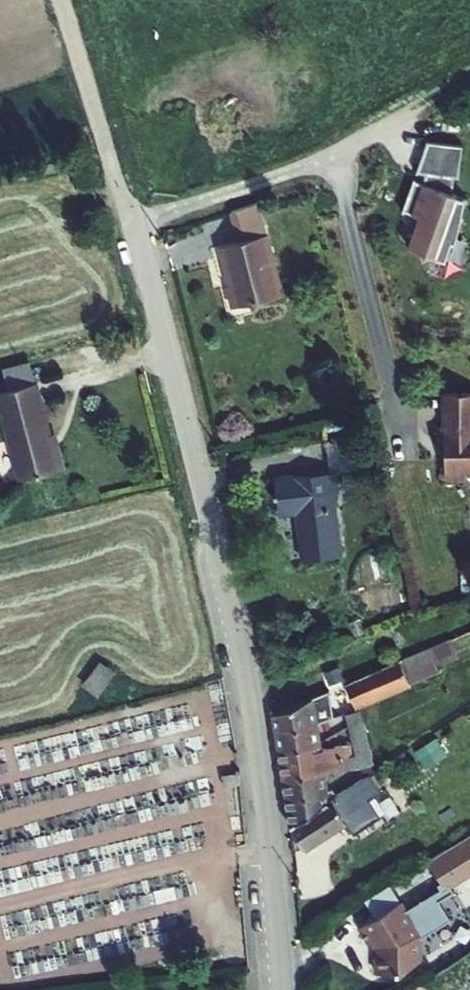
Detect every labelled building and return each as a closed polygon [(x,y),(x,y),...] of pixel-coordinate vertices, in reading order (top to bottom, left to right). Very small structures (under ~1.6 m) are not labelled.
[(408,209),(426,216),(414,248),(451,262),(469,213),(469,180),(459,178),(460,171),(467,172),(469,154),(469,140),(436,134),(425,165),(436,167),(433,181),(421,176),(408,209)] [(236,244),(211,251),(227,309),(278,295),(253,205),(227,212),(236,244)] [(31,359),(1,365),(5,382),(34,377),(31,359)] [(0,390),(0,419),(16,480),(60,468),(54,445),(49,446),(32,382),(0,390)] [(444,388),(442,422),(434,421),(434,440),(444,441),(444,451),(441,454),(440,477),(461,478),(462,467),(469,467),(469,389),(444,388)] [(320,472),(266,480),(271,516),(288,514),(294,560),(335,555),(326,495),(334,494),(330,471),(351,468),(348,444),(316,448),(320,472)] [(440,639),(408,653),(414,670),(447,655),(440,639)] [(408,653),(343,681),(350,706),(402,684),(400,676),(414,670),(408,653)] [(324,690),(272,712),(278,760),(321,757),(333,744),(333,735),(320,739),(314,705),(325,700),(324,690)] [(361,709),(341,715),(344,731),(365,726),(361,709)] [(369,747),(365,726),(344,731),(348,751),(369,747)] [(342,744),(333,744),(321,757),(278,760),(280,772),(322,767),(343,764),(342,751),(342,744)] [(372,761),(369,747),(348,751),(352,768),(372,761)] [(326,797),(285,822),(297,841),(344,812),(338,801),(379,776),(374,766),(326,797)] [(326,792),(322,767),(280,772),(285,822),(326,797),(326,792)] [(422,859),(436,882),(442,883),(469,866),(469,830),(422,859)] [(386,885),(367,897),(375,908),(393,896),(386,885)] [(394,900),(353,925),(362,940),(367,937),(372,945),(370,950),(370,971),(394,971),(414,959),(414,933),(408,923),(410,922),(401,906),(399,907),(394,900)] [(408,989),(469,989),(469,949),(408,989)]
